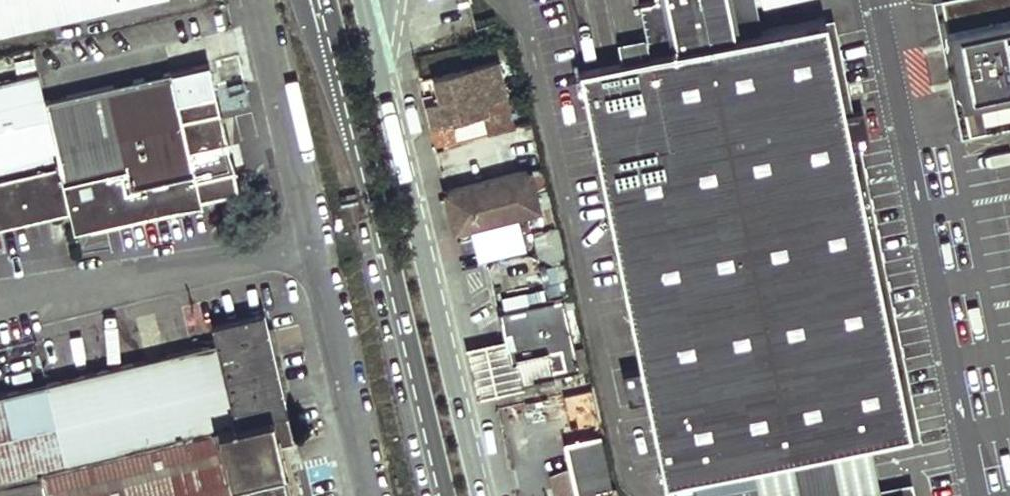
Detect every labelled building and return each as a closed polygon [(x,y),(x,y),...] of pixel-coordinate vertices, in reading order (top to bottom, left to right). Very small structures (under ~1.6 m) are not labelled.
[(134,0),(0,0),(0,29),(134,0)] [(753,0),(664,0),(638,5),(644,36),(649,57),(621,63),(580,72),(641,369),(623,373),(630,405),(648,401),(665,483),(753,464),(870,440),(909,432),(850,146),(867,143),(861,111),(843,114),(823,19),(760,32),(753,0)] [(644,36),(617,42),(621,63),(649,57),(644,36)] [(991,36),(946,45),(953,76),(997,67),(991,36)] [(513,125),(502,82),(496,58),(428,78),(433,100),(425,103),(431,131),(432,133),(451,128),(448,118),(486,108),(492,107),(494,116),(487,118),(490,131),(513,125)] [(215,95),(208,62),(44,97),(61,177),(128,163),(132,182),(195,169),(181,103),(215,95)] [(0,81),(0,223),(68,209),(61,177),(44,97),(40,73),(0,81)] [(128,163),(61,177),(68,209),(72,229),(238,191),(233,170),(238,169),(231,133),(224,135),(215,95),(181,103),(195,169),(132,182),(128,163)] [(455,235),(539,212),(529,173),(445,195),(455,235)] [(541,267),(548,300),(560,298),(563,297),(556,264),(541,267)] [(517,380),(575,366),(560,298),(548,300),(495,313),(501,339),(506,363),(513,362),(517,380)] [(0,390),(0,475),(43,465),(276,411),(294,407),(271,312),(218,324),(222,341),(0,390)] [(517,380),(513,362),(506,363),(501,339),(477,344),(486,392),(517,385),(517,380)] [(276,411),(283,441),(301,437),(294,407),(276,411)] [(276,411),(43,465),(51,495),(295,495),(283,441),(276,411)] [(608,488),(593,419),(574,423),(576,437),(561,441),(572,495),(576,495),(608,488)] [(753,464),(760,495),(882,495),(880,489),(870,440),(753,464)] [(880,489),(882,495),(898,495),(904,495),(914,495),(911,483),(880,489)]
